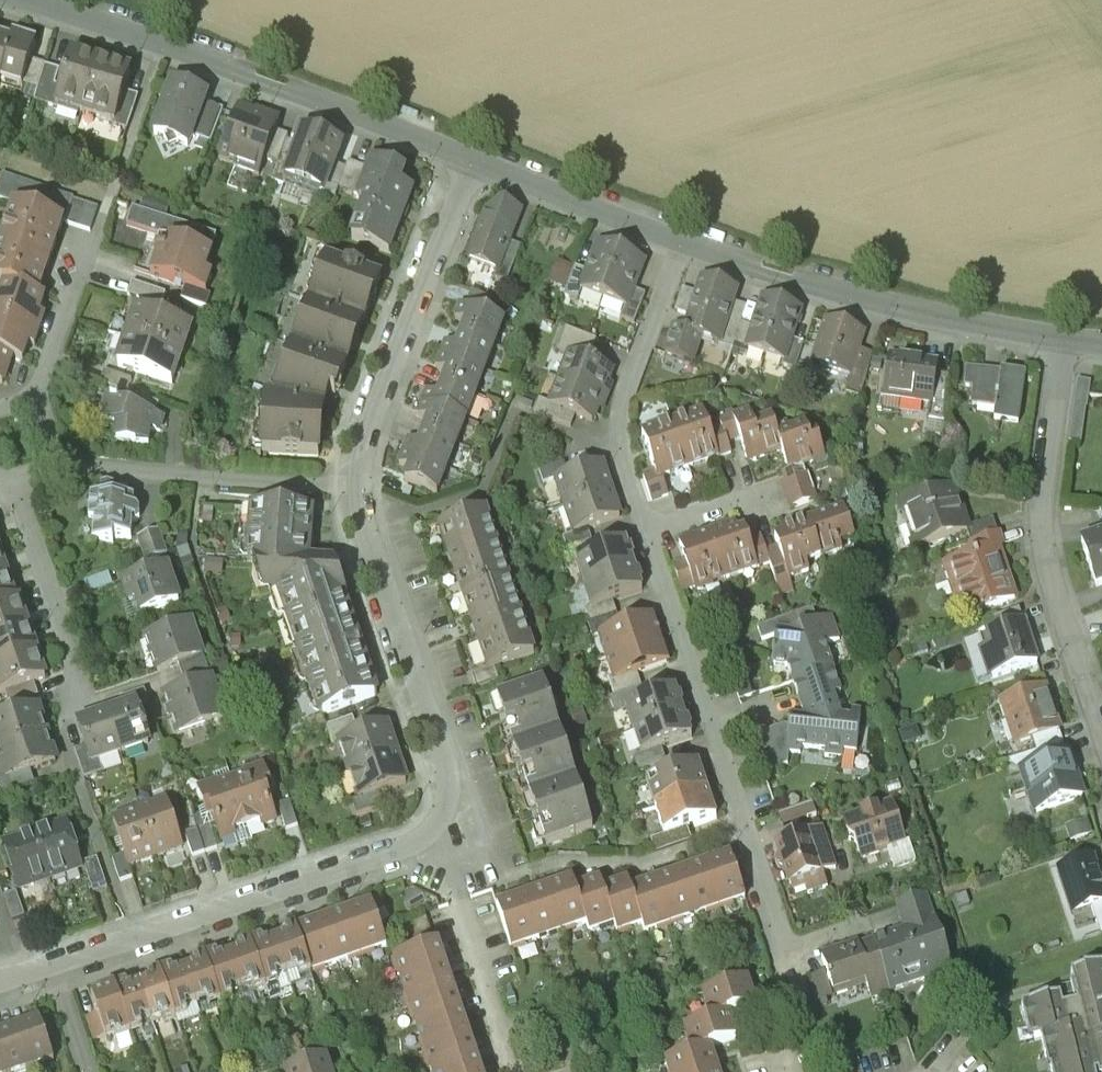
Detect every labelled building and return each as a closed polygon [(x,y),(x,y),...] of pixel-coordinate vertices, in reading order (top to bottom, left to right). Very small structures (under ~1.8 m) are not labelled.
[(24,83),(40,32),(0,19),(0,75),(24,83)] [(98,51),(71,43),(55,100),(81,108),(98,51)] [(134,61),(98,51),(81,108),(117,118),(134,61)] [(191,144),(210,86),(167,72),(147,129),(191,144)] [(259,165),(277,105),(236,93),(218,152),(259,165)] [(320,196),(341,135),(296,120),(275,181),(320,196)] [(401,166),(367,155),(342,236),(388,249),(408,184),(396,181),(401,166)] [(57,235),(66,212),(0,188),(0,215),(57,235)] [(483,190),(459,258),(497,271),(520,203),(483,190)] [(49,261),(57,235),(8,219),(0,242),(0,244),(49,261)] [(222,247),(159,225),(145,266),(208,288),(222,247)] [(620,248),(589,236),(566,299),(596,310),(620,248)] [(40,286),(49,261),(0,244),(0,272),(40,286)] [(379,268),(320,247),(302,295),(361,317),(379,268)] [(649,259),(620,248),(596,310),(625,321),(649,259)] [(692,313),(687,329),(697,332),(718,339),(736,284),(694,270),(689,286),(676,282),(668,305),(692,313)] [(49,289),(40,286),(0,272),(0,309),(37,323),(49,289)] [(782,299),(758,291),(738,352),(762,360),(782,299)] [(130,294),(120,326),(178,344),(188,313),(130,294)] [(346,359),(361,317),(302,295),(286,337),(346,359)] [(491,342),(500,317),(450,299),(440,323),(491,342)] [(808,308),(782,299),(762,360),(788,369),(808,308)] [(37,323),(0,309),(0,347),(10,350),(25,356),(37,323)] [(819,311),(803,361),(858,379),(868,348),(858,345),(865,326),(819,311)] [(687,329),(664,321),(655,351),(688,362),(697,332),(687,329)] [(482,367),(491,342),(440,323),(431,348),(482,367)] [(120,326),(110,356),(169,374),(178,344),(120,326)] [(333,392),(346,359),(286,337),(270,388),(318,392),(333,392)] [(1,375),(10,350),(0,347),(0,374),(1,375)] [(472,392),(482,367),(431,348),(422,373),(472,392)] [(612,366),(561,348),(553,370),(604,388),(612,366)] [(929,410),(936,354),(885,348),(878,404),(929,410)] [(1035,426),(1043,370),(964,360),(957,416),(1035,426)] [(596,411),(604,388),(553,370),(545,393),(596,411)] [(463,417),(472,392),(422,373),(413,398),(463,417)] [(1074,437),(1088,438),(1095,377),(1081,375),(1074,437)] [(318,392),(255,389),(252,447),(315,450),(318,392)] [(108,392),(107,434),(153,435),(154,393),(108,392)] [(454,441),(463,417),(413,398),(403,423),(454,441)] [(699,403),(667,414),(684,465),(717,454),(715,449),(704,416),(699,403)] [(733,435),(741,459),(775,448),(767,425),(762,410),(750,414),(746,403),(724,410),(733,435)] [(716,412),(725,438),(733,435),(724,410),(716,412)] [(704,416),(715,449),(727,445),(725,438),(716,412),(704,416)] [(775,448),(781,467),(820,455),(807,412),(767,425),(775,448)] [(667,414),(634,425),(648,469),(651,476),(660,473),(684,465),(667,414)] [(445,466),(454,441),(403,423),(394,447),(445,466)] [(435,491),(445,466),(394,447),(385,472),(435,491)] [(603,455),(546,472),(555,501),(611,484),(603,455)] [(802,461),(772,470),(783,504),(813,494),(802,461)] [(648,469),(638,472),(647,498),(666,492),(660,473),(651,476),(648,469)] [(950,477),(890,498),(908,547),(967,527),(950,477)] [(611,484),(555,501),(563,529),(620,512),(611,484)] [(75,510),(75,533),(115,534),(115,530),(129,530),(129,515),(140,515),(140,503),(127,503),(127,496),(104,496),(104,487),(89,487),(89,510),(75,510)] [(314,506),(243,500),(237,557),(309,564),(314,506)] [(507,576),(484,501),(430,518),(453,592),(507,576)] [(841,503),(801,517),(813,554),(853,541),(841,503)] [(740,512),(704,525),(721,573),(757,560),(740,512)] [(813,554),(801,517),(768,528),(785,576),(810,567),(806,556),(813,554)] [(704,525),(674,535),(691,584),(721,573),(704,525)] [(996,527),(934,546),(956,614),(1018,595),(996,527)] [(1089,586),(1101,582),(1101,532),(1075,539),(1089,586)] [(16,563),(7,536),(0,539),(0,568),(16,563)] [(628,536),(568,555),(577,584),(637,566),(628,536)] [(171,558),(118,574),(131,616),(184,599),(171,558)] [(356,626),(339,568),(268,561),(292,644),(356,626)] [(25,590),(16,563),(0,568),(0,598),(25,590)] [(637,566),(577,584),(586,614),(647,594),(637,566)] [(530,651),(507,576),(453,592),(476,667),(530,651)] [(33,617),(25,590),(0,598),(0,628),(33,617)] [(653,610),(591,629),(598,652),(660,632),(653,610)] [(194,614),(139,631),(151,670),(206,654),(194,614)] [(814,615),(762,631),(781,684),(833,668),(814,615)] [(980,677),(1034,661),(1021,616),(967,632),(980,677)] [(42,644),(33,617),(0,628),(0,658),(42,644)] [(377,689),(356,626),(292,644),(312,710),(377,689)] [(660,632),(598,652),(605,675),(667,656),(660,632)] [(51,671),(42,644),(0,658),(0,688),(51,671)] [(845,703),(833,668),(781,684),(792,718),(783,718),(778,754),(853,763),(860,704),(845,703)] [(160,692),(175,739),(226,722),(211,675),(160,692)] [(555,726),(540,677),(490,692),(505,742),(555,726)] [(674,678),(617,695),(626,724),(682,707),(674,678)] [(1042,680),(996,694),(1010,741),(1057,727),(1042,680)] [(123,759),(158,747),(141,699),(106,710),(123,759)] [(51,734),(40,701),(0,714),(0,750),(51,734)] [(682,707),(626,724),(634,752),(690,735),(682,707)] [(88,771),(123,759),(106,710),(72,722),(88,771)] [(399,757),(387,717),(329,734),(341,775),(399,757)] [(570,776),(555,726),(505,742),(520,791),(570,776)] [(6,785),(62,767),(51,734),(0,750),(0,767),(6,785)] [(1029,808),(1076,793),(1062,747),(1015,762),(1029,808)] [(696,752),(640,768),(648,798),(705,780),(696,752)] [(411,798),(399,757),(341,775),(353,815),(411,798)] [(266,760),(231,771),(252,836),(286,825),(266,760)] [(231,771),(196,782),(217,847),(252,836),(231,771)] [(586,825),(570,776),(520,791),(536,841),(586,825)] [(705,780),(648,798),(656,825),(713,809),(705,780)] [(167,795),(139,804),(157,860),(185,851),(167,795)] [(846,832),(853,853),(901,838),(888,796),(854,807),(860,827),(846,832)] [(139,804),(111,813),(129,868),(157,860),(139,804)] [(68,814),(34,825),(53,886),(87,876),(68,814)] [(1074,839),(1098,830),(1093,815),(1068,823),(1074,839)] [(0,835),(0,837),(19,897),(53,886),(34,825),(0,835)] [(801,891),(825,883),(819,864),(813,866),(800,825),(768,835),(782,879),(796,875),(801,891)] [(729,847),(703,854),(718,905),(744,897),(729,847)] [(703,854),(677,862),(692,912),(718,905),(703,854)] [(1063,910),(1101,901),(1101,893),(1092,854),(1052,864),(1063,910)] [(677,862),(651,870),(666,920),(692,912),(677,862)] [(651,870),(625,878),(640,928),(666,920),(651,870)] [(595,871),(568,879),(583,928),(610,920),(597,880),(595,871)] [(623,872),(597,880),(610,920),(611,926),(637,919),(623,872)] [(565,873),(541,881),(556,930),(581,922),(565,873)] [(541,881),(517,889),(532,937),(556,930),(541,881)] [(889,896),(897,920),(931,909),(923,886),(889,896)] [(517,889),(492,896),(508,945),(532,937),(517,889)] [(374,896),(350,904),(366,954),(390,946),(374,896)] [(350,904),(326,911),(342,962),(366,954),(350,904)] [(897,920),(870,928),(888,986),(949,967),(931,909),(897,920)] [(326,911),(302,919),(319,969),(342,962),(326,911)] [(302,919),(278,927),(295,977),(319,969),(302,919)] [(278,927),(255,935),(271,985),(295,977),(278,927)] [(870,928),(812,946),(827,992),(864,980),(868,993),(888,986),(870,928)] [(255,935),(231,942),(247,992),(271,985),(255,935)] [(388,956),(395,979),(445,964),(437,941),(388,956)] [(231,942),(207,950),(223,1000),(247,992),(231,942)] [(207,950),(183,958),(200,1008),(223,1000),(207,950)] [(183,958),(159,965),(176,1015),(200,1008),(183,958)] [(1101,1067),(1101,962),(1062,971),(1069,1002),(1055,1005),(1053,996),(1013,1004),(1021,1041),(1036,1037),(1044,1071),(1090,1071),(1089,1069),(1101,1067)] [(395,979),(402,1003),(452,988),(445,964),(395,979)] [(159,965),(136,973),(152,1023),(176,1015),(159,965)] [(695,988),(703,1013),(753,999),(744,972),(695,988)] [(136,973),(112,981),(128,1031),(152,1023),(136,973)] [(112,981),(88,988),(104,1039),(128,1031),(112,981)] [(402,1003),(409,1026),(459,1011),(452,988),(402,1003)] [(733,1034),(725,1008),(677,1021),(686,1048),(733,1034)] [(409,1026),(417,1050),(466,1034),(459,1011),(409,1026)] [(41,1014),(17,1022),(32,1068),(56,1060),(41,1014)] [(0,1027),(0,1053),(6,1071),(19,1071),(32,1068),(17,1022),(0,1027)] [(424,1071),(427,1071),(474,1058),(466,1034),(417,1050),(424,1071)] [(659,1057),(664,1071),(702,1071),(716,1068),(707,1042),(659,1057)] [(283,1071),(337,1071),(331,1053),(282,1068),(283,1071)] [(474,1058),(427,1071),(478,1071),(474,1058)]
